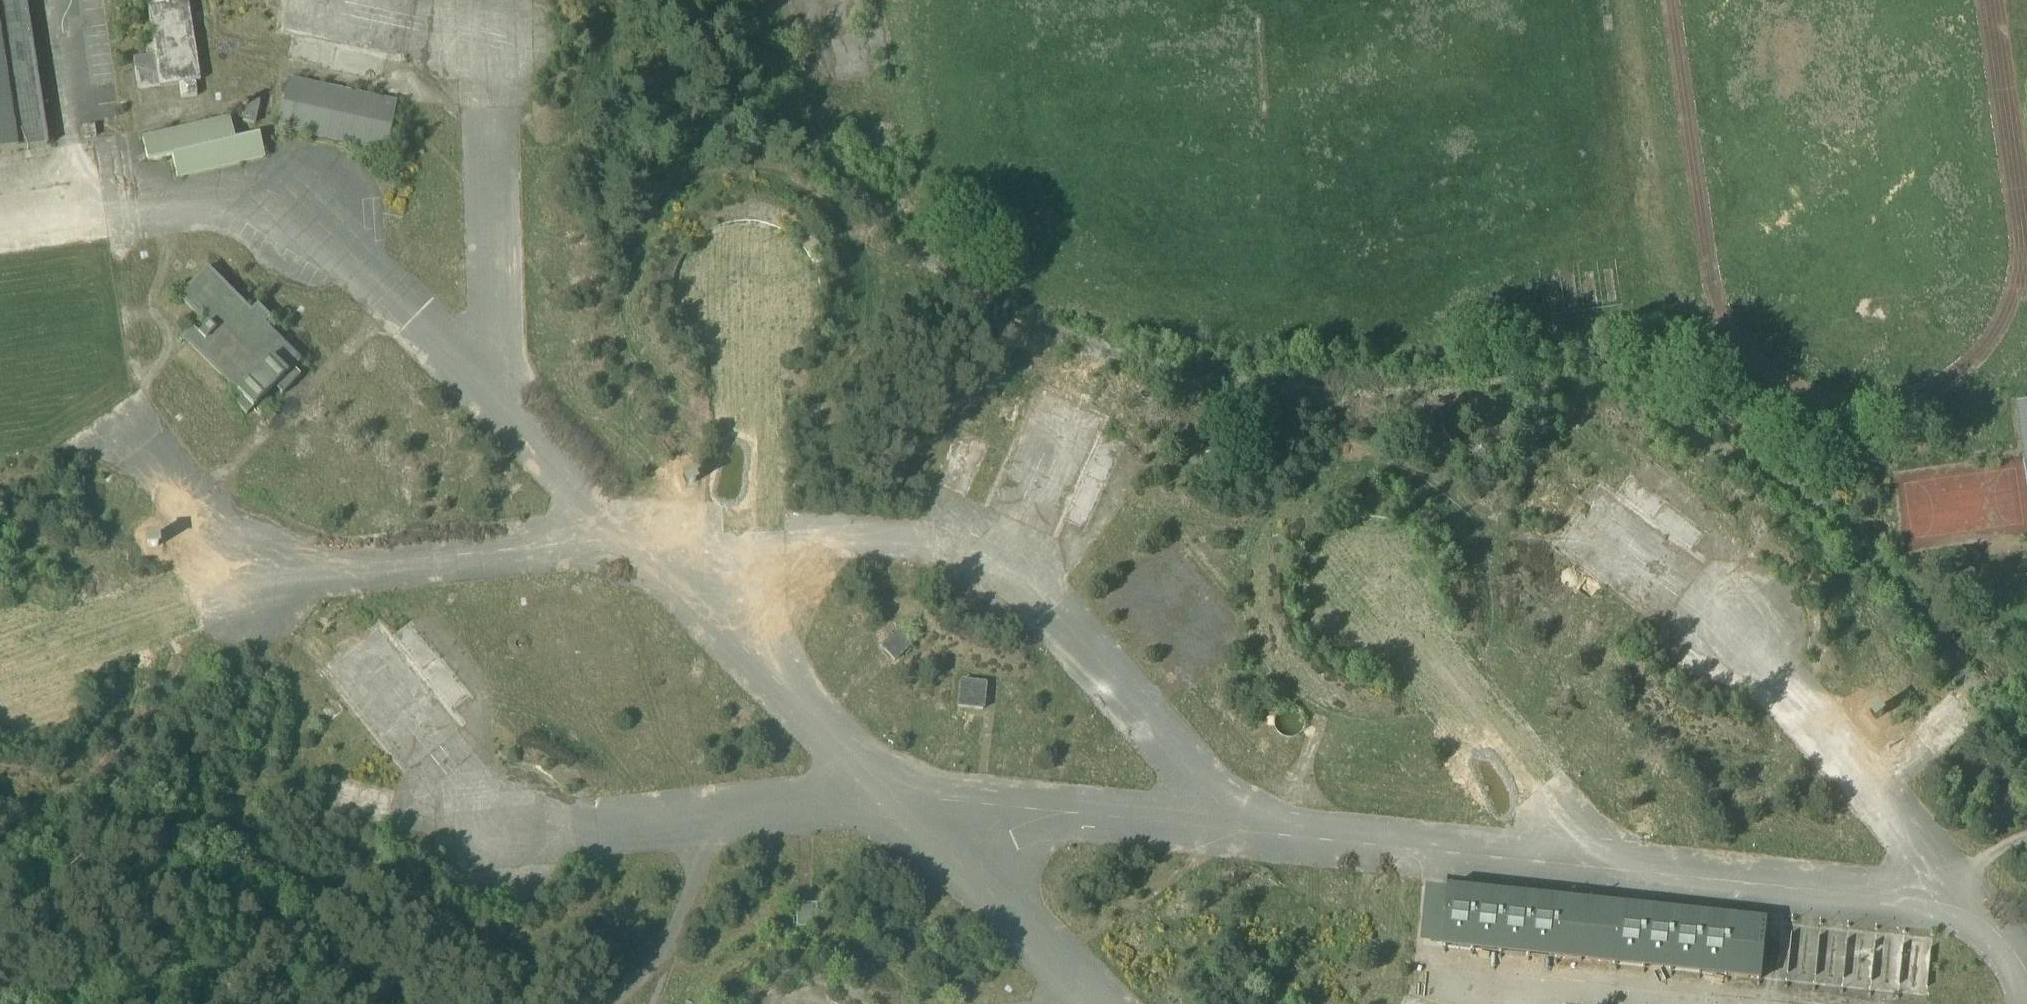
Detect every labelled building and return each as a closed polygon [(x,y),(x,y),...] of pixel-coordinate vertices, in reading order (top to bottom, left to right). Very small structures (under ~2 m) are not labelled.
[(47,146),(25,0),(0,0),(0,153),(47,146)] [(181,100),(197,97),(195,83),(200,82),(193,34),(188,1),(170,4),(169,0),(146,0),(148,10),(118,15),(121,39),(151,34),(153,46),(145,47),(147,57),(133,59),(138,91),(159,87),(159,89),(179,86),(181,100)] [(686,73),(689,82),(696,79),(692,71),(686,73)] [(277,131),(386,154),(396,104),(288,81),(277,131)] [(243,123),(255,125),(259,103),(247,100),(247,104),(243,104),(242,109),(246,109),(243,123)] [(172,157),(177,179),(264,158),(259,136),(235,141),(230,120),(142,140),(148,163),(172,157)] [(83,129),(85,139),(96,137),(94,127),(83,129)] [(240,398),(253,411),(274,389),(281,396),(300,377),(293,370),(300,363),(263,326),(269,320),(256,307),(250,313),(207,270),(178,299),(207,328),(198,336),(188,346),(240,398)] [(891,658),(895,662),(911,647),(897,633),(881,648),(885,652),(891,658)] [(958,708),(983,711),(986,685),(961,683),(958,708)] [(1443,947),(1760,980),(1766,921),(1449,889),(1443,947)] [(796,927),(816,928),(816,905),(797,905),(796,927)]
